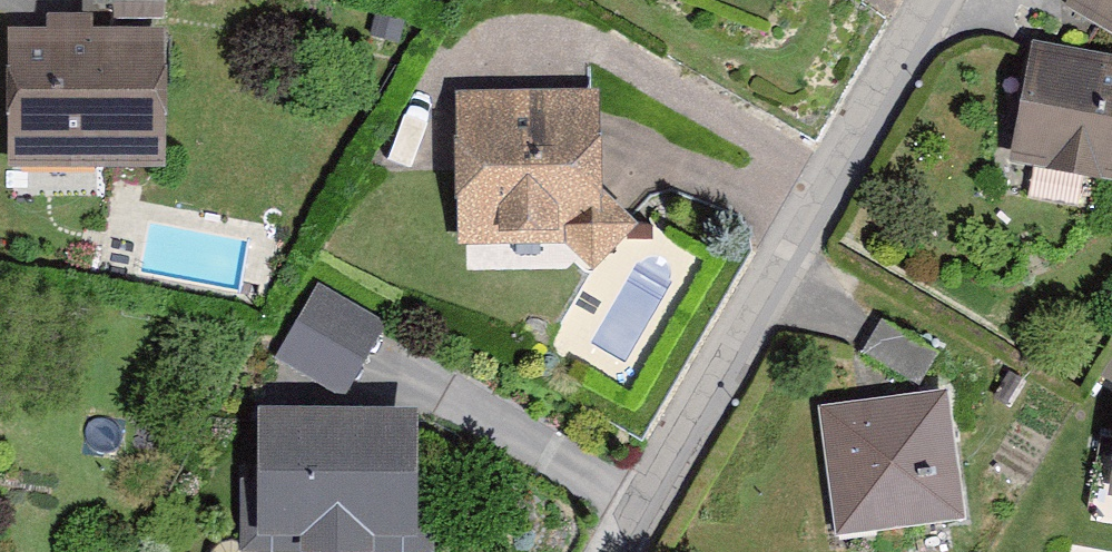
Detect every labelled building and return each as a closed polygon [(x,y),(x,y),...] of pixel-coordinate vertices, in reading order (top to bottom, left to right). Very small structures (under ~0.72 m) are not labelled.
[(166,18),(166,0),(94,0),(94,17),(166,18)] [(1068,12),(1111,42),(1111,0),(1076,0),(1068,12)] [(11,44),(11,181),(169,181),(169,44),(96,44),(96,27),(48,27),(48,44),(11,44)] [(1036,49),(1008,168),(1111,193),(1111,67),(1036,49)] [(603,110),(458,108),(457,254),(560,255),(599,286),(644,242),(603,204),(603,110)] [(323,300),(278,365),(342,409),(387,344),(323,300)] [(940,367),(885,334),(866,365),(922,398),(940,367)] [(822,423),(839,551),(857,551),(970,537),(953,406),(822,423)] [(259,424),(262,551),(429,551),(426,422),(259,424)]
